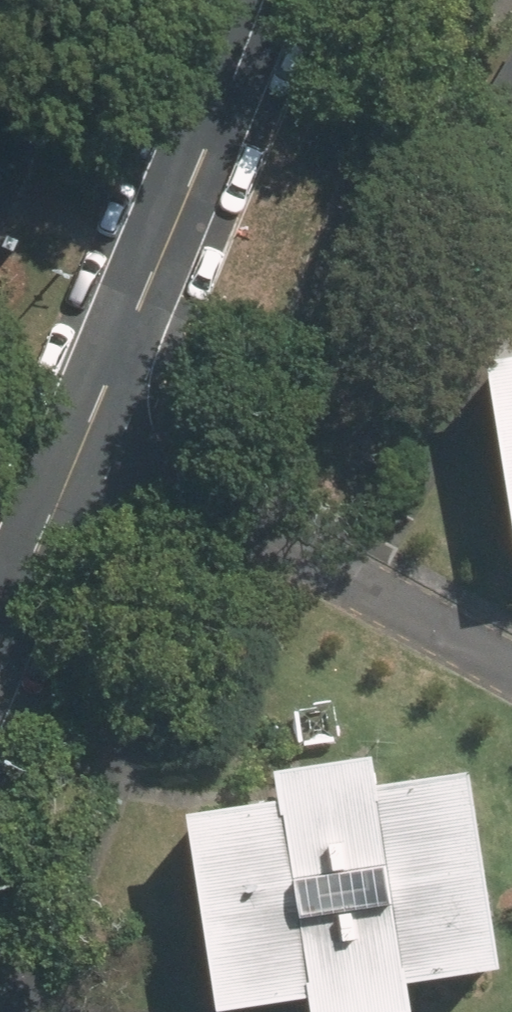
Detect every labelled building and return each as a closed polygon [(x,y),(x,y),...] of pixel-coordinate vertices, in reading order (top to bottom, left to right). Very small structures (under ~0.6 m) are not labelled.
[(511,144),(511,62),(476,123),(511,144)] [(487,361),(511,517),(511,357),(487,361)] [(282,794),(189,808),(220,1005),(313,991),(316,1011),(367,1011),(420,1004),(415,975),(506,961),(475,765),(382,779),(378,749),(278,764),(282,794)]
